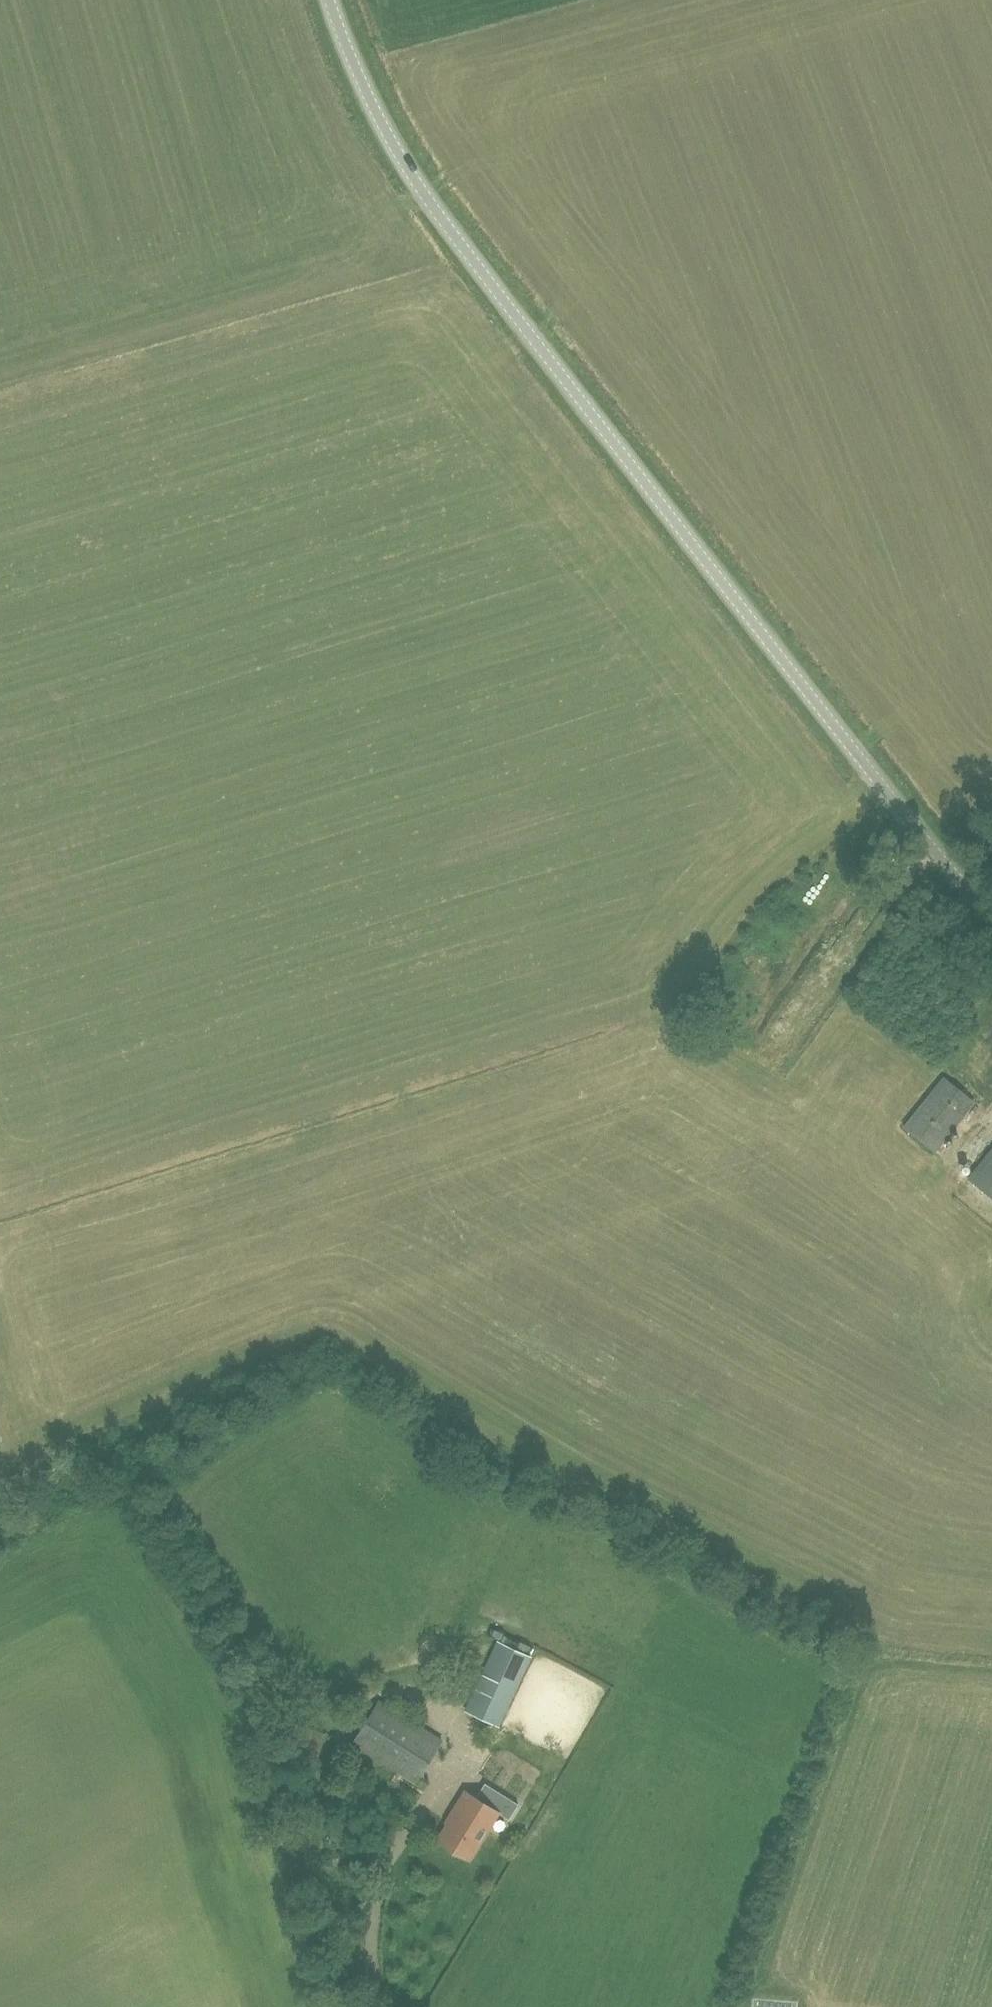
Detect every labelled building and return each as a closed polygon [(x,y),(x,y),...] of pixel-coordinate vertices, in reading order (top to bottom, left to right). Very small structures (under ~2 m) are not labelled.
[(934,1152),(974,1103),(979,1107),(991,1091),(991,1032),(985,1027),(904,1127),(934,1152)] [(991,1197),(991,1149),(968,1179),(991,1197)] [(498,1726),(530,1657),(498,1642),(465,1711),(498,1726)] [(441,1741),(378,1701),(351,1744),(415,1783),(441,1741)] [(515,1804),(556,1729),(525,1712),(484,1787),(515,1804)] [(496,1813),(488,1807),(465,1793),(453,1813),(455,1814),(441,1837),(470,1855),(496,1813)]
